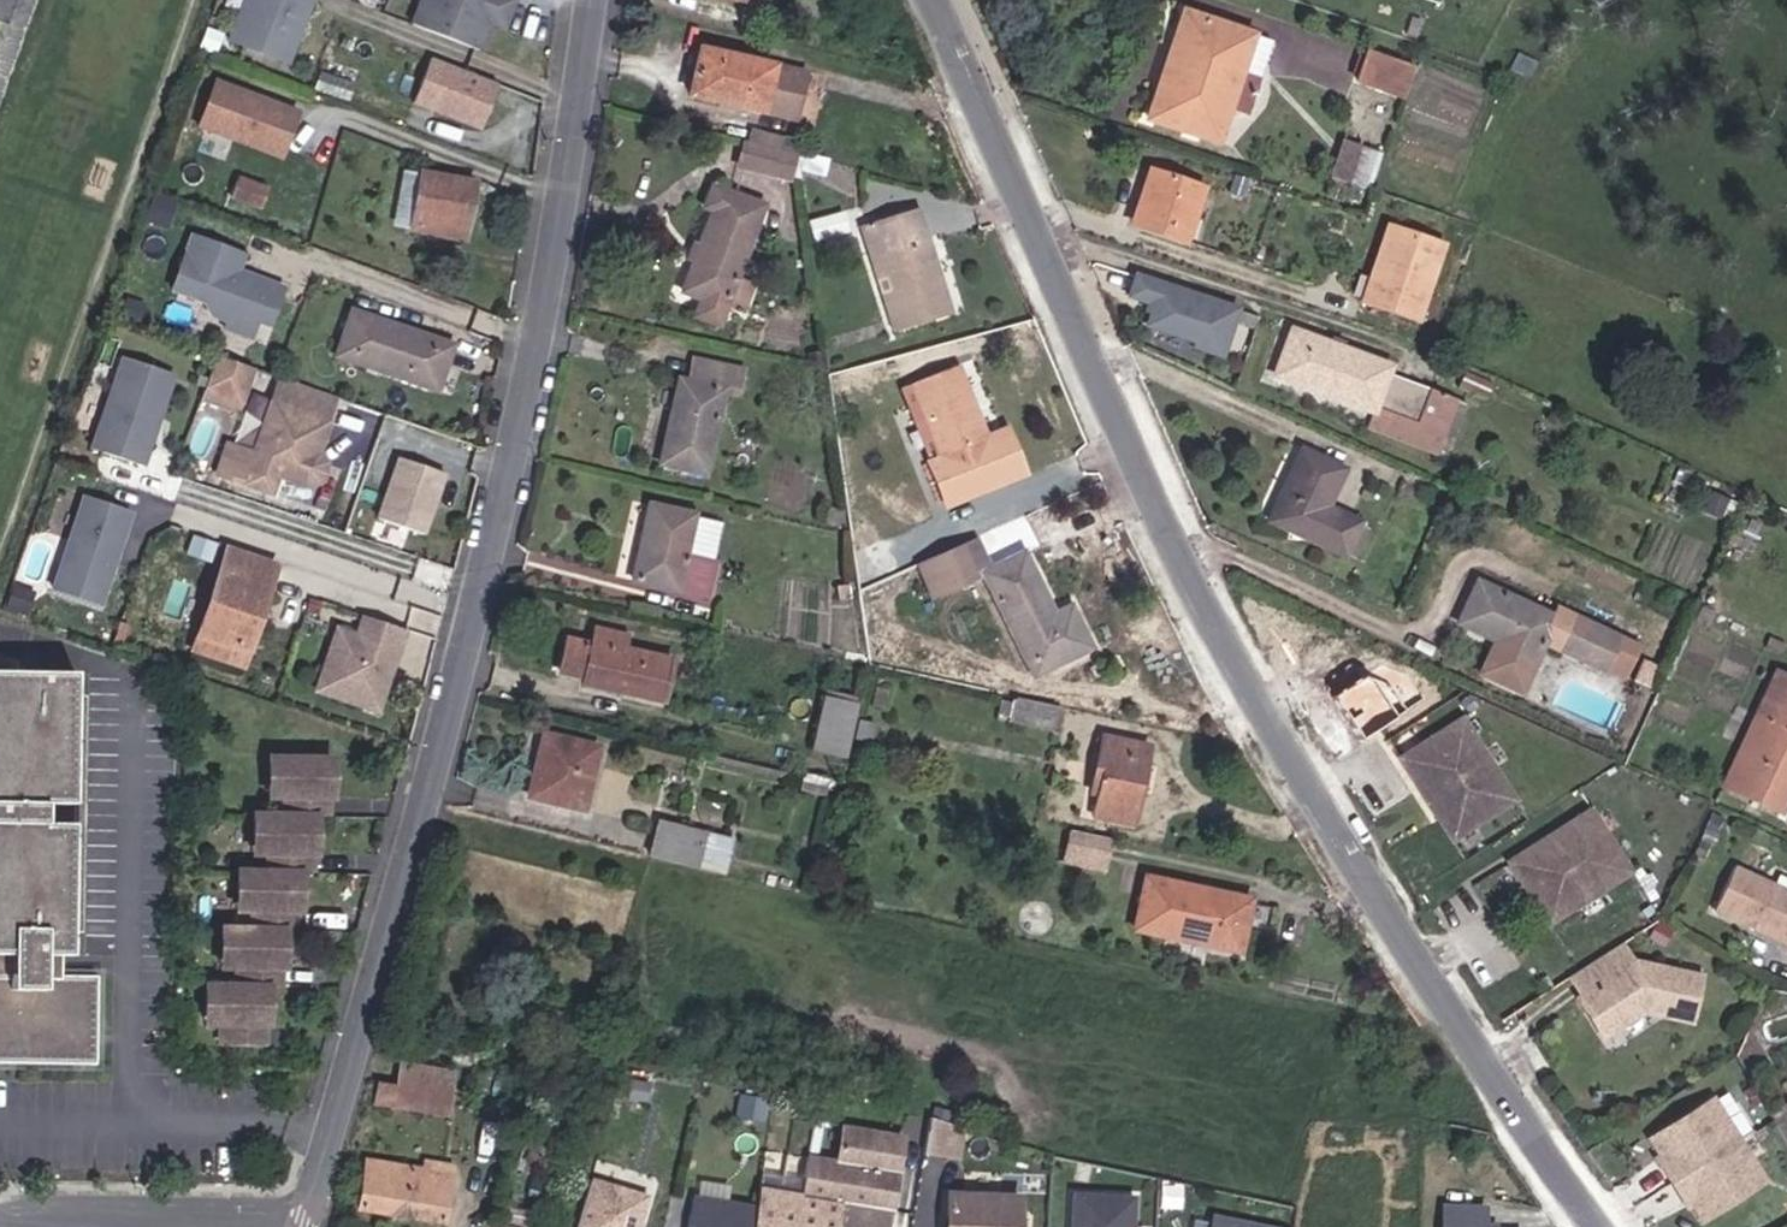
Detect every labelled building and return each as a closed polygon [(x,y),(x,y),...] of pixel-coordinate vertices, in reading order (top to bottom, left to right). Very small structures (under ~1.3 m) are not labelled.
[(214,49),(274,71),(296,9),(284,4),(283,2),(284,0),(232,0),(214,49)] [(411,35),(478,60),(488,31),(486,26),(488,19),(507,26),(513,8),(491,0),(423,0),(411,35)] [(1240,21),(1240,19),(1177,0),(1171,0),(1162,29),(1231,52),(1240,21)] [(507,26),(488,19),(486,26),(488,31),(503,37),(507,26)] [(1250,58),(1254,59),(1262,28),(1240,21),(1231,52),(1250,58)] [(1213,104),(1233,110),(1250,58),(1231,52),(1162,29),(1138,105),(1206,127),(1213,104)] [(1351,66),(1395,79),(1403,49),(1361,35),(1351,66)] [(198,61),(204,43),(191,38),(185,56),(198,61)] [(670,79),(778,106),(789,65),(681,38),(670,79)] [(468,133),(484,88),(416,63),(399,108),(468,133)] [(207,78),(193,130),(283,153),(297,101),(207,78)] [(732,129),(767,138),(770,123),(736,114),(732,129)] [(1330,163),(1367,174),(1377,138),(1341,127),(1330,163)] [(726,155),(760,163),(767,138),(732,129),(726,155)] [(760,163),(777,168),(785,143),(767,138),(760,163)] [(796,158),(820,165),(823,152),(799,146),(796,158)] [(1167,234),(1186,179),(1133,161),(1125,184),(1133,187),(1123,218),(1167,234)] [(384,234),(402,237),(410,176),(391,172),(384,234)] [(402,237),(457,245),(464,185),(410,176),(402,237)] [(738,257),(723,251),(745,194),(697,177),(688,196),(695,199),(668,280),(684,287),(678,310),(701,316),(707,297),(724,300),(738,257)] [(220,204),(250,214),(256,195),(227,185),(220,204)] [(907,321),(952,307),(928,236),(919,239),(910,213),(859,228),(876,274),(890,271),(907,321)] [(1356,293),(1409,310),(1434,239),(1379,221),(1356,293)] [(241,261),(189,243),(170,298),(204,310),(209,323),(226,329),(239,323),(255,328),(265,332),(279,292),(251,282),(249,287),(234,282),(241,261)] [(1202,346),(1217,301),(1118,267),(1111,286),(1136,295),(1128,316),(1177,333),(1176,337),(1202,346)] [(894,325),(907,321),(890,271),(876,274),(894,325)] [(121,323),(127,306),(110,300),(104,317),(121,323)] [(434,398),(449,352),(347,317),(331,364),(434,398)] [(1370,373),(1373,364),(1283,322),(1264,365),(1349,405),(1343,425),(1411,454),(1431,400),(1370,373)] [(249,345),(255,328),(239,323),(226,329),(223,336),(249,345)] [(641,446),(686,457),(706,376),(720,378),(724,358),(673,345),(668,366),(660,367),(641,446)] [(192,390),(230,404),(242,369),(203,357),(192,390)] [(127,467),(158,375),(107,359),(76,451),(127,467)] [(980,494),(1023,475),(1001,424),(979,433),(950,363),(904,383),(932,453),(921,457),(941,503),(977,488),(980,494)] [(316,481),(319,477),(321,472),(321,468),(320,463),(315,457),(307,452),(318,419),(261,400),(240,464),(234,484),(264,494),(271,474),(306,485),(311,484),(316,481)] [(1345,515),(1313,500),(1329,460),(1288,442),(1254,516),(1330,545),(1345,515)] [(395,453),(374,514),(428,532),(449,471),(395,453)] [(209,476),(234,484),(240,464),(216,456),(209,476)] [(612,559),(674,576),(692,505),(630,488),(612,559)] [(98,551),(101,543),(106,545),(118,507),(68,490),(38,581),(88,598),(103,553),(98,551)] [(377,518),(372,537),(408,547),(413,528),(377,518)] [(1050,608),(1019,547),(978,566),(968,542),(918,563),(931,594),(981,573),(1019,658),(1044,647),(1050,659),(1085,644),(1064,601),(1050,608)] [(238,607),(248,610),(265,568),(216,548),(177,643),(226,661),(242,621),(233,618),(238,607)] [(1508,682),(1543,599),(1466,566),(1447,610),(1488,628),(1501,634),(1486,672),(1508,682)] [(338,696),(366,616),(326,602),(319,622),(299,615),(285,657),(305,664),(298,683),(338,696)] [(1624,629),(1566,603),(1552,636),(1610,661),(1624,629)] [(1471,666),(1486,672),(1501,634),(1488,628),(1471,666)] [(668,665),(623,652),(626,639),(590,630),(588,637),(562,630),(553,664),(581,671),(662,689),(668,665)] [(1019,658),(1027,671),(1050,659),(1044,647),(1019,658)] [(87,1063),(89,975),(50,976),(53,821),(19,819),(19,803),(54,804),(51,669),(11,669),(11,661),(0,657),(0,1064),(87,1063)] [(1780,752),(1786,736),(1786,665),(1765,657),(1742,708),(1750,713),(1717,782),(1768,807),(1786,768),(1786,755),(1780,752)] [(659,702),(662,689),(581,671),(579,683),(659,702)] [(1054,671),(1022,686),(1023,690),(1039,698),(1054,671)] [(997,716),(1051,729),(1058,703),(1003,690),(997,716)] [(818,718),(848,725),(855,700),(824,694),(818,718)] [(1434,822),(1499,781),(1451,707),(1386,749),(1434,822)] [(812,743),(842,750),(848,725),(818,718),(812,743)] [(526,789),(583,803),(597,746),(540,733),(526,789)] [(1135,825),(1150,745),(1114,737),(1107,778),(1093,775),(1087,813),(1135,825)] [(291,778),(301,777),(300,759),(290,760),(291,778)] [(298,800),(302,800),(301,777),(291,778),(290,760),(236,762),(237,783),(245,783),(247,801),(253,801),(254,819),(283,818),(294,818),(298,818),(298,800)] [(238,801),(247,801),(245,783),(237,783),(238,801)] [(1529,913),(1606,864),(1568,805),(1491,854),(1529,913)] [(291,858),(295,858),(294,836),(284,837),(283,818),(254,819),(229,820),(231,841),(238,841),(240,859),(246,860),(246,878),(266,878),(277,877),(292,876),(291,858)] [(294,836),(295,836),(294,818),(283,818),(284,837),(294,836)] [(1123,831),(1079,821),(1071,855),(1096,860),(1098,852),(1117,856),(1123,831)] [(648,854),(689,863),(697,831),(656,822),(648,854)] [(231,859),(240,859),(238,841),(231,841),(230,841),(231,859)] [(1117,856),(1098,852),(1096,860),(1115,865),(1117,856)] [(1709,853),(1689,895),(1775,937),(1786,915),(1786,892),(1709,853)] [(1198,881),(1156,871),(1145,922),(1247,948),(1256,905),(1196,891),(1198,881)] [(267,895),(278,895),(277,877),(266,878),(267,895)] [(276,918),(280,917),(278,895),(267,895),(266,878),(246,878),(214,880),(215,901),(223,901),(225,920),(231,920),(232,943),(254,942),(265,941),(277,940),(276,918)] [(216,920),(225,920),(223,901),(215,901),(216,920)] [(1775,937),(1786,943),(1786,915),(1775,937)] [(1566,989),(1622,952),(1607,927),(1550,965),(1566,989)] [(255,960),(265,960),(265,941),(254,942),(255,960)] [(261,982),(266,982),(265,960),(255,960),(254,942),(232,943),(201,944),(201,965),(210,965),(210,983),(217,983),(218,1002),(240,1001),(250,1001),(262,1001),(261,982)] [(1630,1003),(1680,1008),(1688,960),(1622,952),(1566,989),(1590,1029),(1630,1003)] [(202,983),(210,983),(210,965),(201,965),(202,983)] [(249,1040),(254,1039),(251,1019),(240,1019),(240,1001),(218,1002),(186,1003),(187,1026),(196,1025),(198,1043),(204,1043),(206,1061),(250,1058),(249,1040)] [(240,1019),(251,1019),(250,1001),(240,1001),(240,1019)] [(1719,1047),(1738,1077),(1756,1066),(1731,1024),(1719,1047)] [(198,1044),(198,1043),(196,1025),(187,1026),(189,1044),(198,1044)] [(361,1076),(425,1087),(433,1048),(386,1039),(380,1061),(365,1060),(361,1076)] [(1784,1101),(1786,1099),(1786,1077),(1774,1085),(1784,1101)] [(750,1107),(754,1085),(730,1080),(726,1103),(750,1107)] [(1686,1215),(1742,1180),(1690,1097),(1635,1132),(1651,1159),(1644,1164),(1661,1193),(1670,1188),(1686,1215)] [(1761,1115),(1780,1146),(1786,1141),(1786,1099),(1784,1101),(1761,1115)] [(930,1149),(940,1114),(914,1107),(908,1143),(930,1149)] [(887,1115),(833,1109),(824,1144),(794,1142),(788,1181),(746,1174),(743,1193),(738,1226),(869,1226),(887,1115)] [(939,1151),(949,1116),(940,1114),(930,1149),(939,1151)] [(337,1187),(421,1200),(431,1148),(349,1135),(337,1187)] [(636,1186),(580,1165),(558,1225),(563,1226),(622,1226),(636,1186)] [(1171,1193),(1172,1174),(1153,1172),(1152,1191),(1171,1193)] [(1006,1182),(934,1178),(931,1226),(1004,1226),(1006,1182)] [(1124,1184),(1061,1180),(1059,1226),(1122,1226),(1124,1184)] [(743,1193),(679,1183),(672,1226),(738,1226),(743,1193)] [(1514,1217),(1480,1216),(1481,1193),(1442,1193),(1442,1226),(1514,1226),(1514,1217)] [(1283,1219),(1225,1210),(1223,1226),(1282,1226),(1283,1219)]
